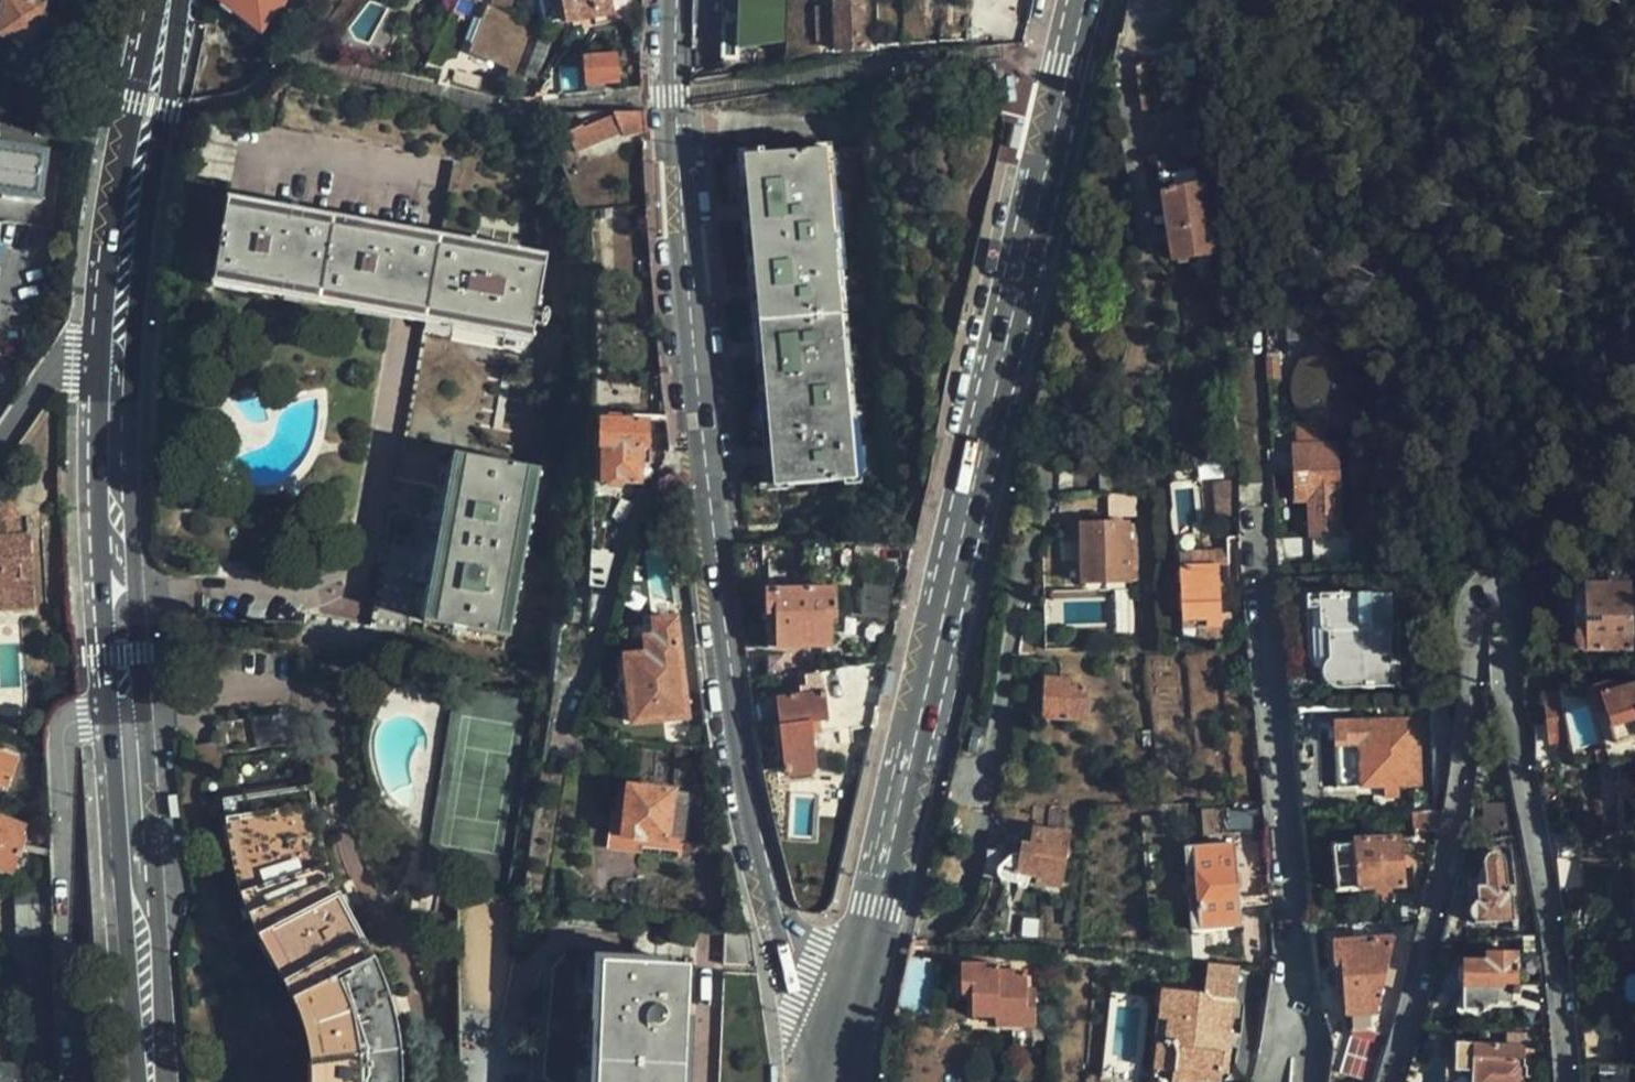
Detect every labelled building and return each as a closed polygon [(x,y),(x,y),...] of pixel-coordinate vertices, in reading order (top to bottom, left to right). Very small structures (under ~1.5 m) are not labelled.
[(46,5),(24,0),(6,0),(0,30),(0,36),(38,45),(46,5)] [(259,31),(284,0),(219,0),(259,31)] [(596,21),(615,17),(611,0),(540,0),(544,27),(567,23),(567,25),(584,22),(596,21)] [(739,45),(789,44),(789,0),(739,0),(739,45)] [(837,42),(839,53),(871,49),(865,0),(831,0),(833,11),(837,42)] [(1002,0),(968,0),(967,8),(1001,11),(1002,0)] [(821,45),(837,42),(833,11),(817,13),(821,45)] [(598,29),(596,21),(584,22),(585,31),(598,29)] [(582,59),(585,86),(620,86),(616,56),(582,59)] [(1162,112),(1155,63),(1135,65),(1140,115),(1162,112)] [(646,111),(614,112),(616,116),(585,130),(583,127),(565,134),(575,155),(621,133),(622,139),(641,133),(648,131),(646,111)] [(39,202),(45,157),(0,150),(0,197),(39,202)] [(855,480),(831,151),(748,159),(774,490),(855,480)] [(1172,265),(1219,258),(1206,160),(1159,168),(1172,265)] [(531,342),(548,256),(227,198),(210,286),(531,342)] [(1377,399),(1378,386),(1375,374),(1370,363),(1361,354),(1350,347),(1337,344),(1324,345),(1323,326),(1278,327),(1278,342),(1306,341),(1307,353),(1299,361),(1293,370),(1289,380),(1288,391),(1289,402),(1294,412),(1301,421),(1309,428),(1319,432),(1330,434),(1342,433),(1354,429),(1364,421),(1372,411),(1377,399)] [(651,443),(651,423),(603,419),(602,448),(607,448),(605,485),(642,487),(643,464),(650,465),(651,443)] [(1342,540),(1338,446),(1302,448),(1293,448),(1294,502),(1307,502),(1309,540),(1342,540)] [(515,636),(544,470),(454,456),(425,622),(515,636)] [(1241,517),(1238,481),(1217,483),(1219,519),(1241,517)] [(628,520),(634,509),(619,504),(611,521),(625,527),(628,520)] [(27,537),(18,538),(15,518),(13,513),(8,511),(1,510),(0,511),(0,612),(31,609),(27,537)] [(1125,523),(1077,526),(1079,546),(1079,560),(1081,585),(1129,582),(1128,574),(1136,573),(1134,524),(1125,525),(1125,523)] [(1228,550),(1215,552),(1216,567),(1218,567),(1229,566),(1228,550)] [(1216,567),(1215,552),(1188,554),(1189,569),(1180,570),(1184,616),(1199,615),(1201,627),(1223,626),(1218,567),(1216,567)] [(590,556),(589,590),(607,591),(614,558),(590,556)] [(1128,574),(1129,582),(1137,582),(1136,573),(1128,574)] [(1627,647),(1628,589),(1602,589),(1601,574),(1578,574),(1577,621),(1570,624),(1567,627),(1566,632),(1566,636),(1568,640),(1571,643),(1574,645),(1582,647),(1627,647)] [(829,649),(830,619),(835,620),(836,588),(769,589),(769,648),(829,649)] [(1280,630),(1284,673),(1306,671),(1307,672),(1308,674),(1309,675),(1311,676),(1313,678),(1314,678),(1314,681),(1315,684),(1316,687),(1318,688),(1320,690),(1396,686),(1395,662),(1390,662),(1386,593),(1301,598),(1302,628),(1280,630)] [(683,674),(676,617),(654,621),(657,638),(646,640),(648,653),(625,657),(634,724),(687,716),(683,674)] [(1081,719),(1083,686),(1067,685),(1067,677),(1045,676),(1043,718),(1081,719)] [(1605,688),(1604,686),(1602,684),(1599,683),(1597,682),(1594,682),(1592,681),(1589,682),(1581,684),(1582,736),(1634,737),(1634,690),(1605,688)] [(813,773),(811,723),(826,722),(825,693),(779,698),(782,775),(813,773)] [(1534,757),(1534,761),(1560,761),(1559,707),(1535,707),(1536,727),(1532,727),(1532,752),(1532,754),(1534,757)] [(294,745),(290,712),(253,716),(257,749),(294,745)] [(1420,786),(1419,721),(1332,726),(1334,791),(1420,786)] [(3,785),(11,761),(0,757),(0,784),(3,785)] [(672,816),(674,791),(629,786),(623,840),(644,842),(645,837),(669,840),(672,816)] [(392,993),(390,990),(383,975),(355,929),(344,903),(325,840),(315,794),(227,805),(239,878),(245,898),(253,922),(269,961),(294,1003),(303,1019),(309,1036),(315,1064),(316,1081),(408,1081),(408,1077),(407,1046),(403,1025),(392,993)] [(27,829),(0,820),(0,870),(14,875),(27,829)] [(1064,884),(1073,827),(1049,824),(1038,823),(1037,829),(1029,836),(1026,851),(1020,850),(1005,859),(1004,860),(1003,861),(1002,862),(1002,864),(1002,865),(1001,867),(1001,869),(1002,870),(1003,872),(1004,873),(1005,874),(1006,874),(1007,875),(1009,876),(1011,876),(1012,876),(1029,879),(1035,871),(1041,872),(1040,879),(1064,884)] [(1556,859),(1588,859),(1588,834),(1554,833),(1556,859)] [(1396,888),(1394,840),(1332,842),(1334,891),(1396,888)] [(1006,843),(983,848),(978,874),(998,882),(1006,843)] [(1235,922),(1234,843),(1191,843),(1191,921),(1235,922)] [(1516,922),(1513,886),(1505,885),(1503,864),(1502,855),(1499,851),(1496,849),(1494,847),(1490,847),(1487,848),(1484,849),(1483,850),(1481,852),(1480,854),(1479,856),(1479,859),(1478,861),(1479,891),(1475,891),(1475,905),(1470,905),(1471,925),(1516,922)] [(1590,891),(1588,859),(1556,859),(1558,880),(1558,882),(1559,886),(1560,890),(1590,891)] [(40,890),(49,890),(53,890),(53,877),(34,872),(34,891),(40,890)] [(443,885),(426,882),(421,914),(438,917),(443,885)] [(21,936),(42,935),(48,935),(49,890),(40,890),(34,891),(16,890),(17,915),(16,933),(20,933),(21,936)] [(757,967),(751,926),(725,923),(723,965),(757,967)] [(944,959),(908,955),(895,1015),(935,1020),(944,959)] [(1454,956),(1452,1010),(1510,1011),(1510,987),(1517,988),(1516,955),(1454,956)] [(687,967),(598,962),(593,1081),(683,1081),(687,967)] [(1034,1025),(1033,992),(1028,992),(1026,973),(998,973),(996,963),(963,964),(963,993),(973,993),(975,1015),(997,1014),(998,1026),(1034,1025)] [(1322,1015),(1325,1022),(1350,1013),(1342,991),(1338,992),(1331,971),(1313,976),(1313,979),(1315,983),(1315,989),(1316,991),(1316,993),(1317,995),(1317,997),(1317,999),(1318,1002),(1318,1003),(1318,1005),(1319,1007),(1320,1009),(1321,1011),(1322,1015)] [(758,974),(722,973),(717,1081),(770,1081),(770,1055),(758,974)] [(1233,1035),(1236,998),(1209,995),(1208,992),(1165,988),(1162,1017),(1172,1018),(1170,1042),(1180,1050),(1178,1071),(1203,1074),(1203,1081),(1208,1081),(1221,1081),(1224,1056),(1225,1034),(1233,1035)] [(1381,998),(1353,999),(1355,1015),(1379,1015),(1381,998)] [(1162,1017),(1156,1081),(1203,1081),(1203,1074),(1178,1071),(1180,1050),(1170,1042),(1172,1018),(1162,1017)] [(1336,1069),(1375,1080),(1390,1032),(1350,1021),(1336,1069)] [(1231,1058),(1233,1035),(1225,1034),(1224,1056),(1231,1058)] [(1526,1048),(1458,1047),(1457,1081),(1526,1081),(1526,1048)]
